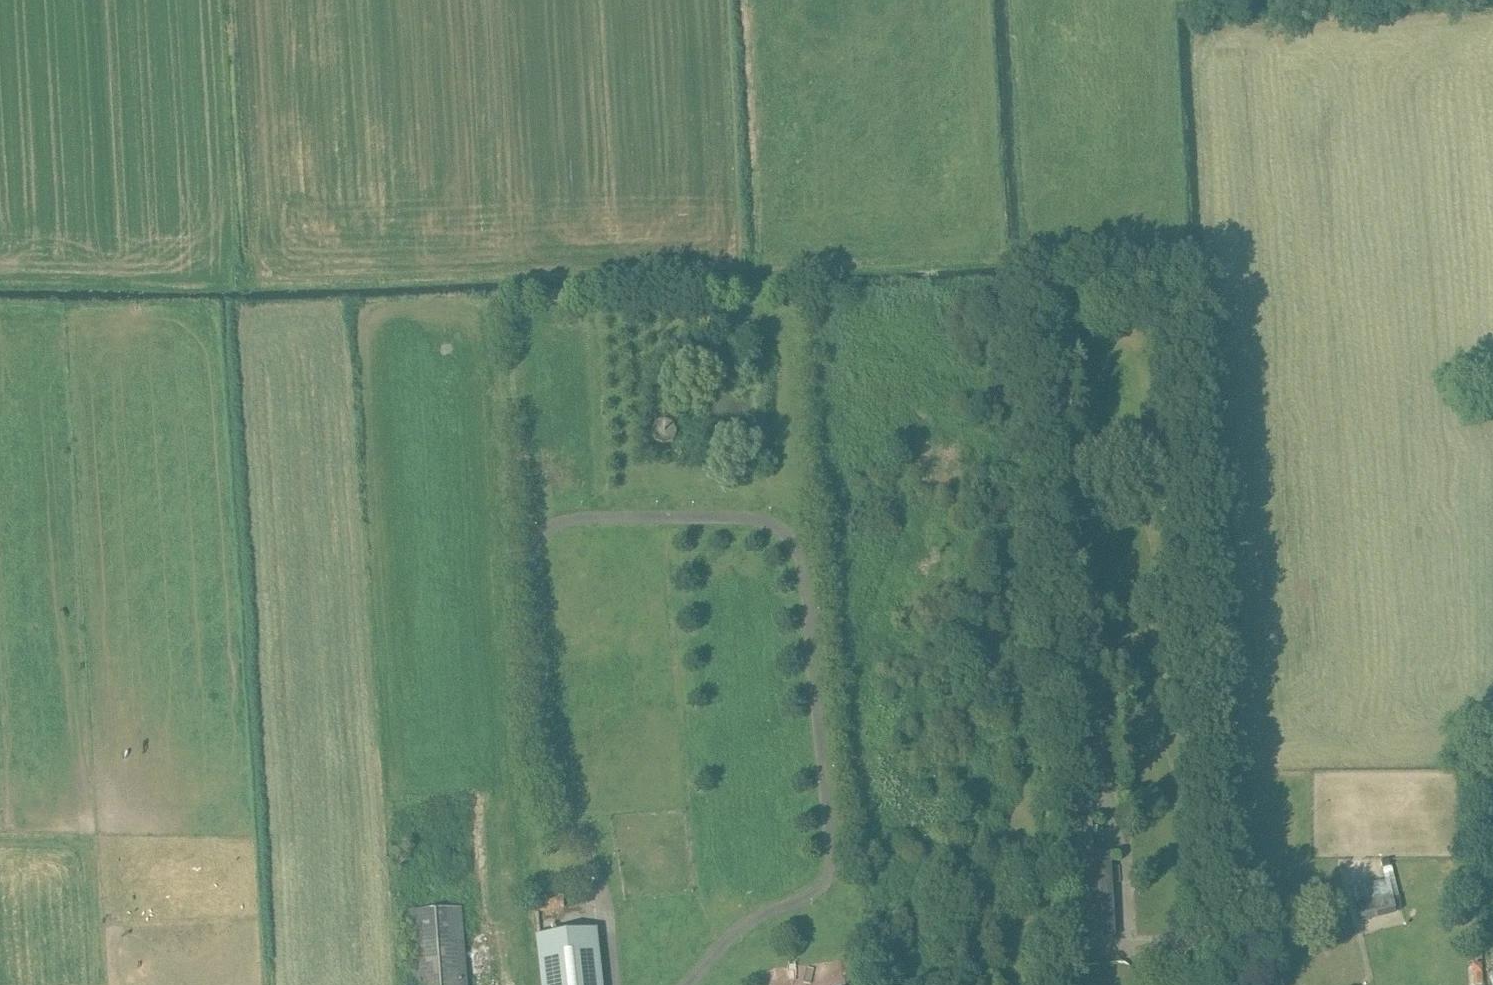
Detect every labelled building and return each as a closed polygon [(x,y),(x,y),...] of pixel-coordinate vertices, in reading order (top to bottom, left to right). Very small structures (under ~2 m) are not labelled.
[(1091,819),(1063,821),(1070,918),(1080,917),(1081,939),(1116,937),(1110,854),(1094,855),(1091,819)] [(1389,879),(1353,888),(1361,922),(1398,913),(1389,879)] [(408,910),(414,984),(468,984),(462,907),(408,910)] [(545,984),(605,984),(601,928),(541,932),(545,984)] [(1087,965),(1086,954),(1069,955),(1070,966),(1087,965)]
